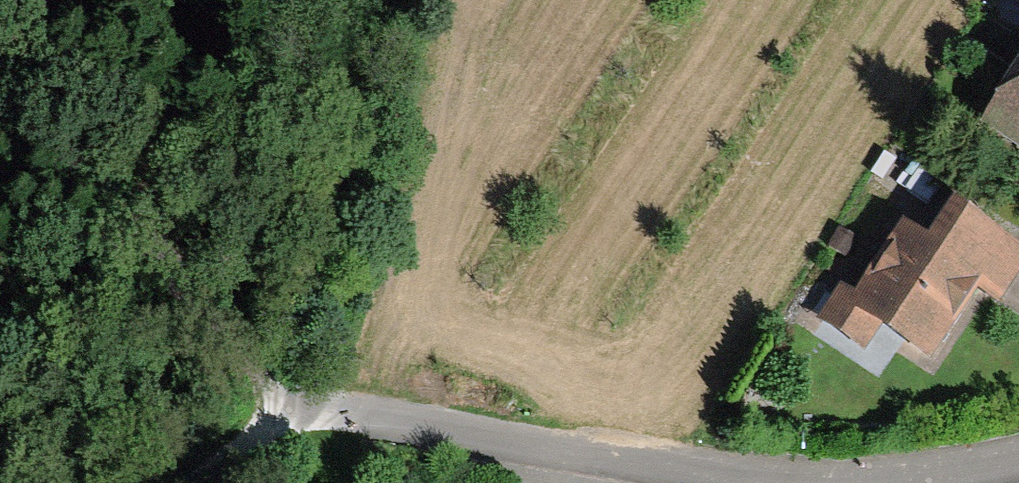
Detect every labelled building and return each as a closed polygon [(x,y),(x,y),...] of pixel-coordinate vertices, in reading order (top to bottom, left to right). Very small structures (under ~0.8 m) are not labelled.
[(1018,149),(1018,61),(978,121),(1018,149)] [(945,193),(924,226),(906,215),(859,289),(840,278),(816,317),(866,349),(881,325),(932,356),(976,286),(995,298),(1018,260),(1018,239),(945,193)]
